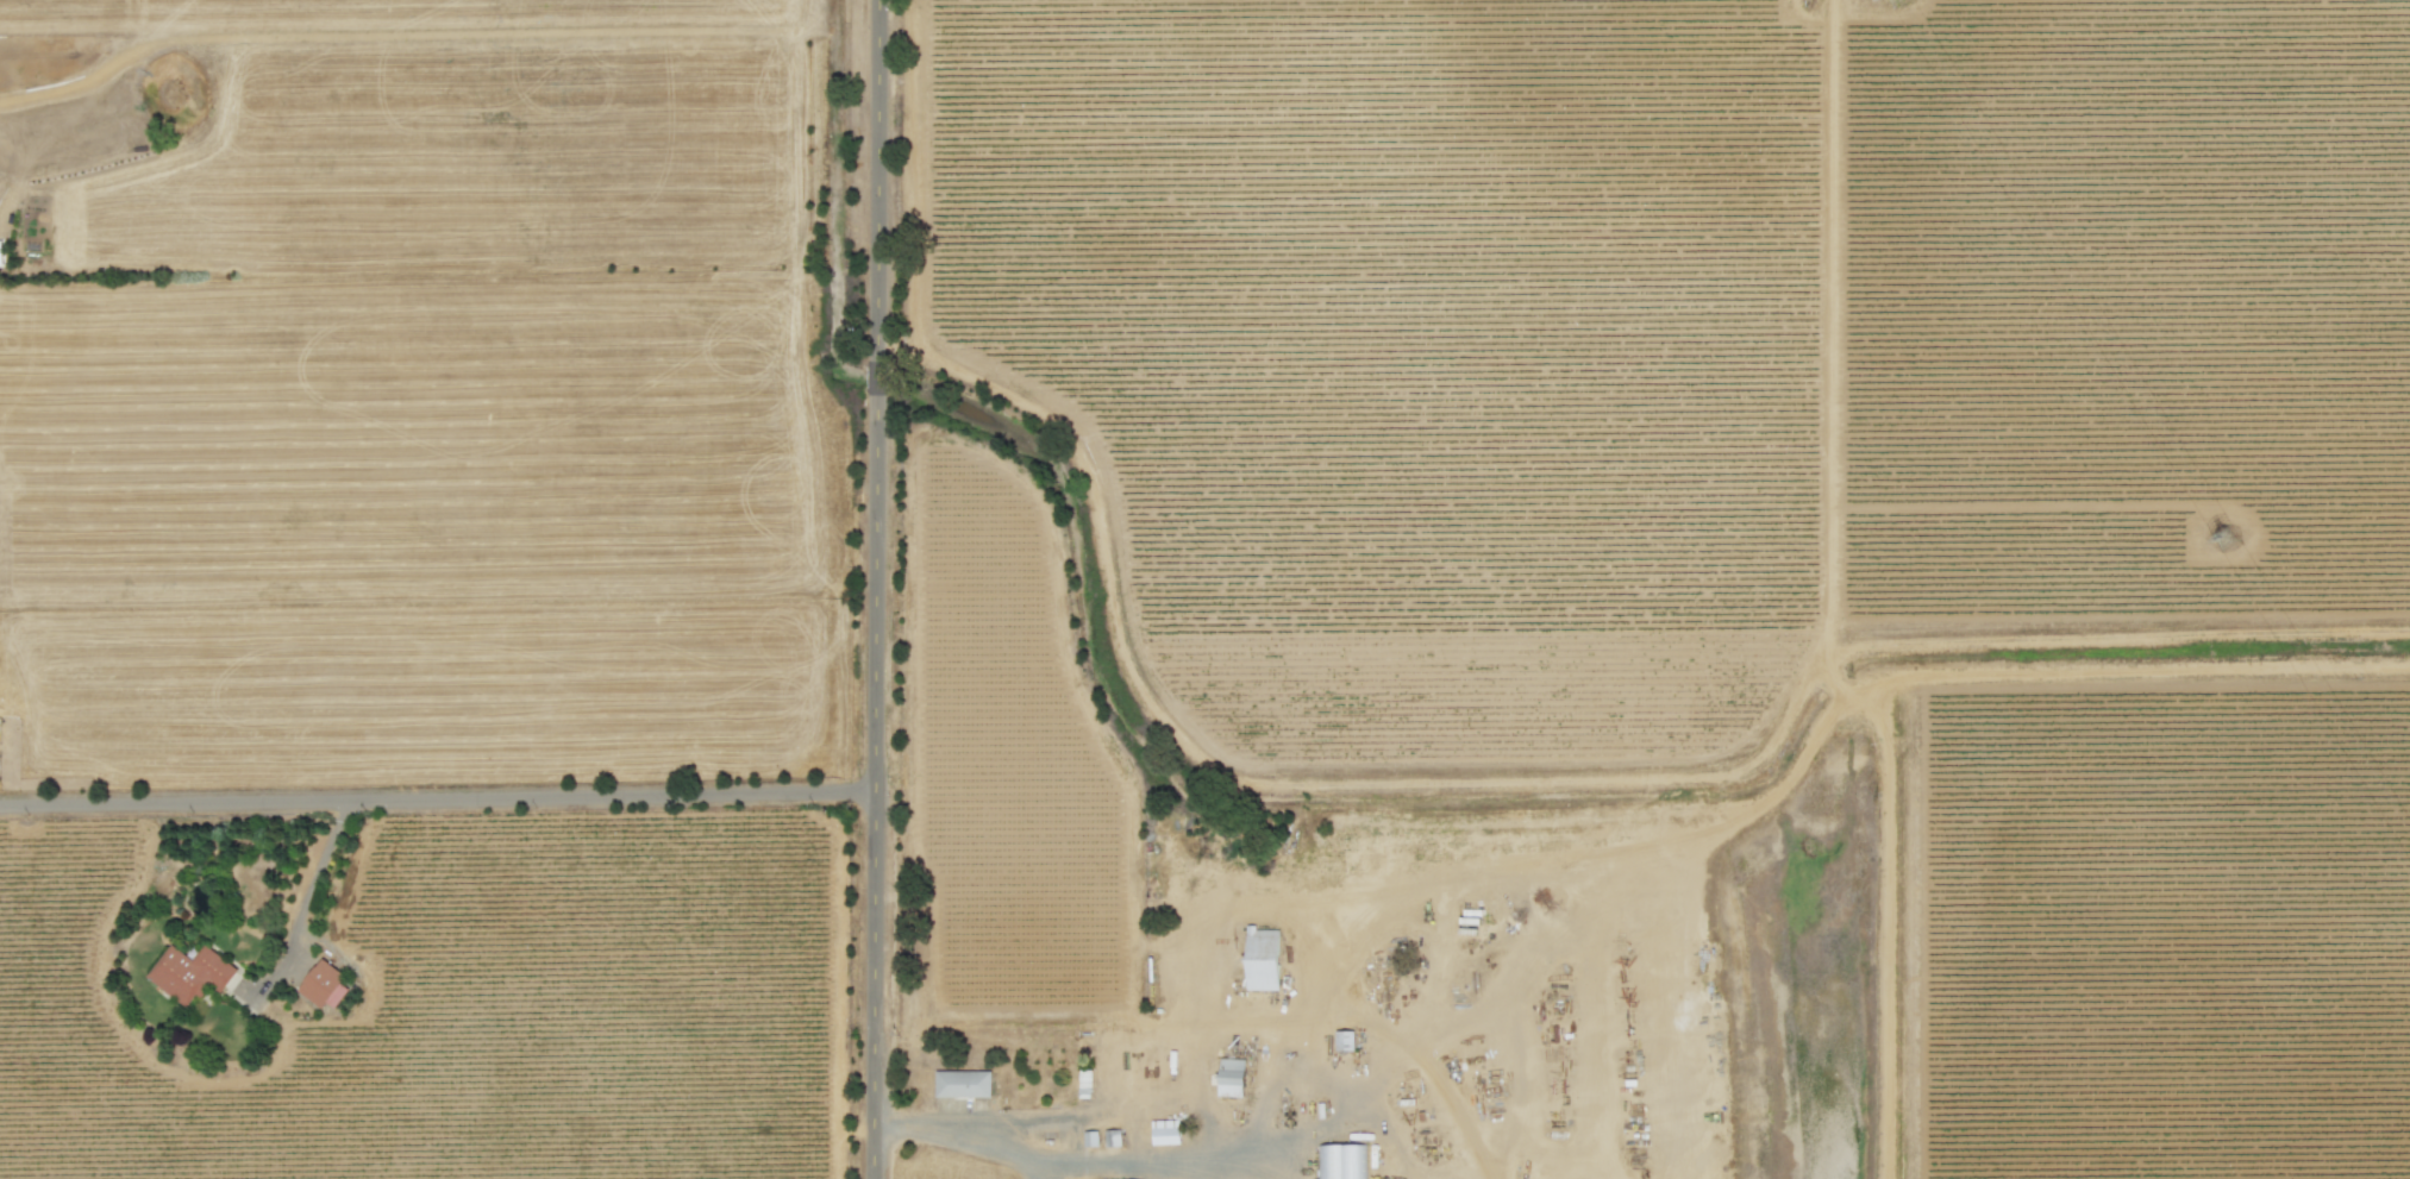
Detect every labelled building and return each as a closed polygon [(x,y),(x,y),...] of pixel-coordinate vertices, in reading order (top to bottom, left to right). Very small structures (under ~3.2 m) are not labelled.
[(1278,928),(1245,929),(1246,990),(1279,989),(1278,928)] [(204,944),(193,960),(171,944),(146,977),(186,1007),(196,994),(200,997),(210,982),(222,991),(238,969),(204,944)] [(326,1002),(334,1008),(353,982),(321,958),(297,991),(321,1008),(326,1002)] [(1354,1051),(1354,1031),(1335,1031),(1335,1051),(1354,1051)] [(1242,1103),(1244,1059),(1219,1058),(1218,1102),(1242,1103)] [(991,1071),(935,1070),(935,1097),(991,1098),(991,1071)] [(1151,1120),(1152,1144),(1180,1144),(1179,1119),(1151,1120)] [(1366,1144),(1318,1145),(1318,1178),(1366,1178),(1366,1144)]
